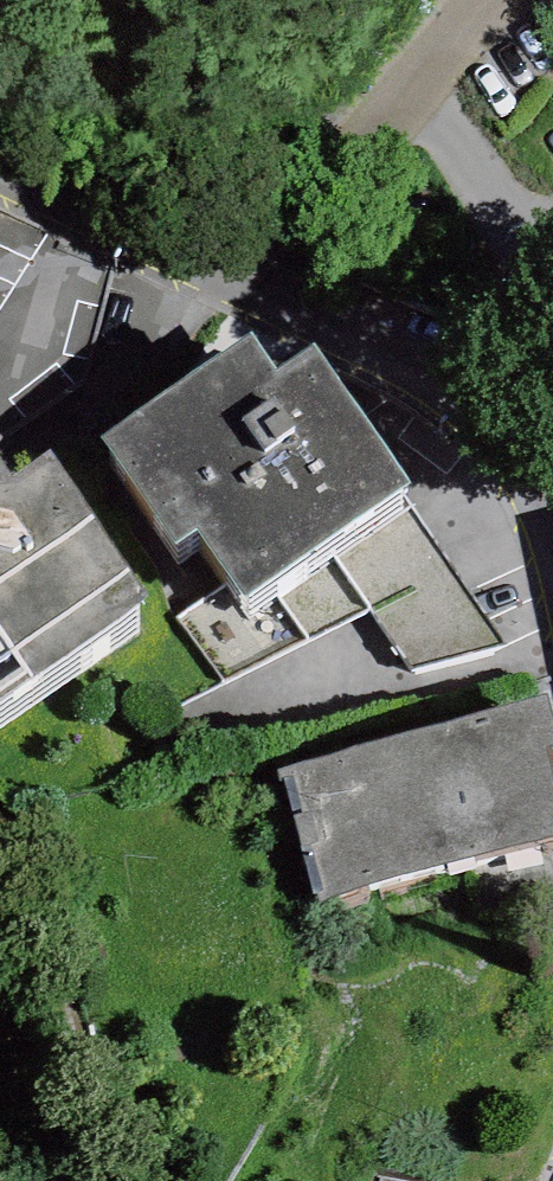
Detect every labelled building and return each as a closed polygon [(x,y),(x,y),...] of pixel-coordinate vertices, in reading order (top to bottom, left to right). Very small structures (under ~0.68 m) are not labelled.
[(248,620),(415,505),(319,367),(281,393),(255,355),(102,461),(177,570),(202,553),(223,584),(248,620)] [(152,625),(54,481),(17,506),(0,481),(0,728),(152,625)] [(516,650),(415,505),(248,620),(223,584),(176,616),(224,686),(370,612),(410,670),(516,650)] [(281,779),(315,911),(552,850),(552,797),(545,767),(552,765),(552,744),(544,711),(281,779)] [(381,1171),(379,1180),(420,1180),(381,1171)]
